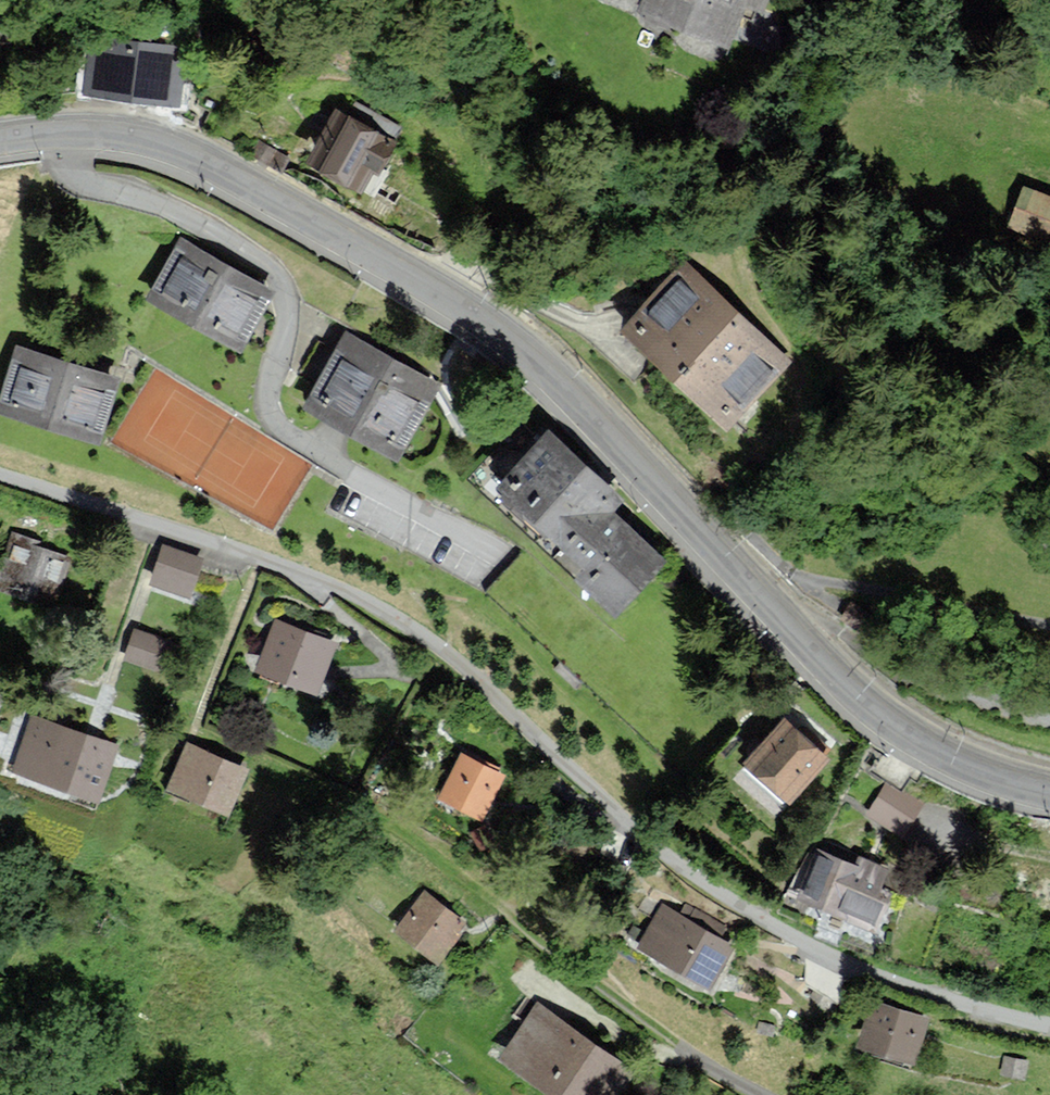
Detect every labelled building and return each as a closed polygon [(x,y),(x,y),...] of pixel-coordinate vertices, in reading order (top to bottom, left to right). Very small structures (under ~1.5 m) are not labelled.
[(641,0),(638,8),(726,47),(743,9),(760,16),(767,0),(641,0)] [(96,35),(86,96),(182,113),(193,52),(96,35)] [(341,110),(310,172),(366,200),(398,138),(341,110)] [(1012,231),(1049,245),(1049,198),(1027,190),(1012,231)] [(192,242),(153,307),(240,359),(279,294),(192,242)] [(686,266),(625,329),(724,424),(785,361),(686,266)] [(344,335),(308,400),(406,454),(442,389),(344,335)] [(0,408),(0,410),(98,440),(117,379),(18,349),(0,408)] [(621,502),(548,435),(500,487),(588,569),(577,580),(615,615),(664,562),(611,513),(621,502)] [(0,587),(0,595),(56,615),(76,560),(17,539),(0,587)] [(203,566),(164,552),(152,584),(190,599),(203,566)] [(278,623),(259,672),(315,693),(334,643),(278,623)] [(171,646),(135,634),(125,661),(162,673),(171,646)] [(118,749),(63,729),(33,718),(29,731),(13,773),(98,804),(118,749)] [(784,720),(745,762),(788,802),(828,759),(784,720)] [(248,773),(188,746),(169,790),(228,816),(248,773)] [(501,774),(460,756),(441,798),(482,816),(501,774)] [(866,809),(901,830),(922,796),(887,774),(866,809)] [(818,851),(797,904),(873,933),(889,892),(880,888),(887,870),(859,859),(856,866),(818,851)] [(464,922),(424,893),(397,930),(437,959),(464,922)] [(663,908),(640,948),(709,986),(731,946),(663,908)] [(877,1004),(863,1047),(912,1064),(927,1020),(877,1004)] [(503,1057),(554,1094),(612,1094),(630,1071),(542,1006),(503,1057)]
